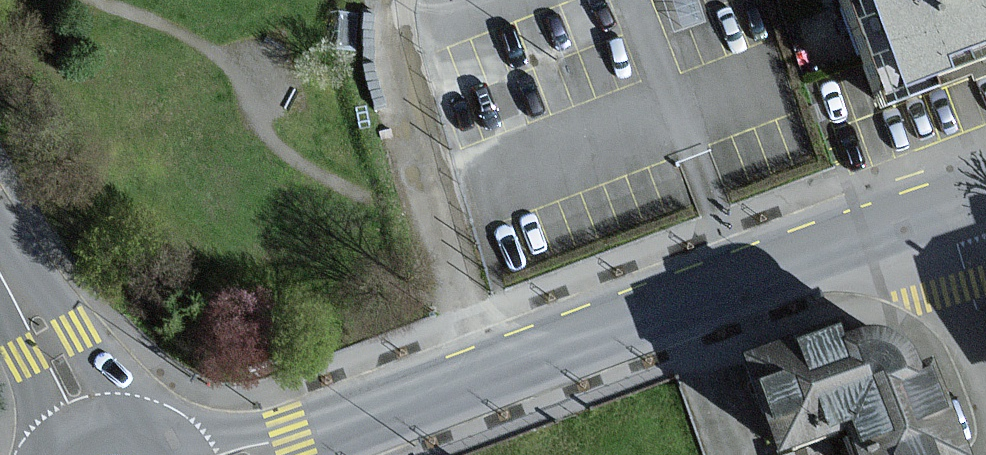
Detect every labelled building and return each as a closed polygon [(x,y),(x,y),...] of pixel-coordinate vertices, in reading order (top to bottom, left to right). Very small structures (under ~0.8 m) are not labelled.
[(860,108),(985,61),(985,0),(819,0),(860,108)] [(844,332),(838,336),(834,325),(733,360),(767,454),(786,454),(836,437),(843,454),(955,454),(915,345),(901,350),(899,346),(897,343),(891,337),(887,334),(884,333),(879,331),(875,329),(870,328),(867,328),(862,328),(855,328),(852,329),(848,331),(844,332)]
